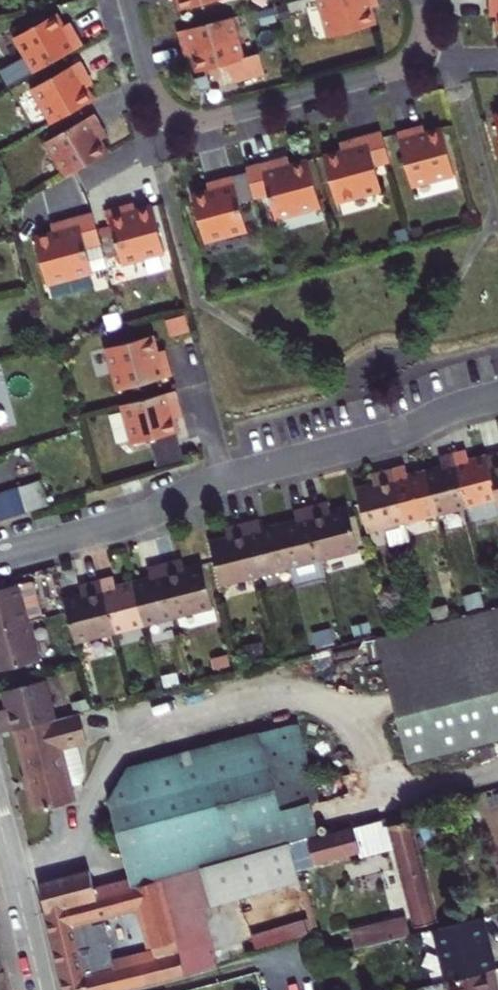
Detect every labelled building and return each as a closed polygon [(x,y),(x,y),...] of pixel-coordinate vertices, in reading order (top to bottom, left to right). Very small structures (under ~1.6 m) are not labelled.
[(181,10),(217,0),(178,0),(181,10)] [(329,36),(375,24),(370,6),(367,7),(366,0),(319,0),(329,36)] [(14,38),(34,73),(83,45),(75,32),(66,37),(61,29),(63,27),(56,14),(14,38)] [(244,58),(233,17),(179,31),(183,49),(194,46),(196,54),(193,54),(198,72),(226,64),(237,82),(265,74),(260,54),(244,58)] [(61,29),(66,37),(75,32),(73,27),(71,23),(63,27),(61,29)] [(196,54),(194,46),(183,49),(184,52),(185,57),(193,54),(196,54)] [(31,89),(52,124),(94,100),(86,87),(84,88),(79,80),(88,74),(80,61),(31,89)] [(91,79),(88,74),(79,80),(84,88),(86,87),(93,83),(91,79)] [(211,89),(208,75),(193,79),(200,92),(211,89)] [(66,176),(76,171),(108,153),(101,140),(98,141),(93,132),(102,127),(95,113),(46,141),(66,176)] [(420,126),(416,128),(419,138),(426,136),(425,133),(423,125),(420,126)] [(105,131),(102,127),(93,132),(98,141),(101,140),(107,136),(105,131)] [(412,187),(455,175),(443,129),(425,133),(426,136),(419,138),(416,128),(398,133),(412,187)] [(376,166),(390,163),(382,131),(348,140),(351,150),(347,152),(344,153),(343,151),(324,156),(336,202),(382,190),(376,166)] [(284,157),(280,158),(283,169),(290,167),(289,165),(287,157),(284,157)] [(280,158),(246,167),(255,199),(269,195),(275,219),(321,207),(309,160),(289,165),(290,167),(283,169),(280,158)] [(205,242),(247,230),(233,176),(215,181),(218,191),(211,194),(210,191),(193,195),(205,242)] [(211,194),(218,191),(215,181),(212,182),(208,183),(210,191),(211,194)] [(129,204),(126,205),(128,216),(136,214),(135,211),(133,203),(129,204)] [(122,264),(165,253),(153,206),(135,211),(136,214),(128,216),(126,205),(108,210),(122,264)] [(87,249),(102,245),(93,213),(59,223),(62,233),(56,235),(55,233),(36,238),(48,285),(49,285),(52,296),(91,285),(88,274),(93,273),(87,249)] [(56,235),(62,233),(59,223),(56,223),(53,224),(55,233),(56,235)] [(93,273),(108,269),(102,245),(87,249),(93,273)] [(118,391),(173,376),(168,359),(157,362),(155,354),(158,353),(153,336),(107,349),(118,391)] [(158,353),(155,354),(157,362),(168,359),(167,356),(166,351),(158,353)] [(176,390),(122,405),(133,444),(151,440),(158,466),(185,459),(177,432),(179,432),(175,417),(172,418),(170,408),(180,406),(176,390)] [(182,411),(180,406),(170,408),(172,418),(175,417),(183,416),(182,411)] [(467,450),(461,451),(454,453),(467,507),(470,518),(497,511),(497,504),(497,499),(486,456),(469,460),(467,450)] [(437,515),(467,507),(454,453),(447,455),(441,456),(443,467),(426,471),(437,515)] [(486,456),(497,499),(497,504),(497,453),(486,456)] [(406,523),(437,515),(426,471),(408,476),(405,465),(400,467),(392,469),(406,523)] [(368,532),(406,523),(392,469),(379,472),(382,483),(374,485),(357,489),(368,532)] [(374,485),(382,483),(379,472),(374,474),(372,474),(374,485)] [(143,489),(140,479),(122,484),(125,493),(137,491),(143,489)] [(43,485),(0,499),(0,521),(49,505),(43,485)] [(324,502),(320,503),(323,514),(331,512),(328,501),(324,502)] [(320,503),(307,506),(321,560),(359,550),(348,507),(331,512),(323,514),(320,503)] [(290,568),(321,560),(307,506),(294,509),(297,520),(293,521),(279,524),(290,568)] [(260,576),(290,568),(279,524),(267,528),(262,529),(259,518),(246,522),(260,576)] [(221,585),(260,576),(246,522),(233,525),(236,536),(228,538),(210,542),(221,585)] [(228,538),(236,536),(233,525),(227,527),(225,527),(228,538)] [(179,560),(175,561),(177,571),(185,569),(182,558),(179,560)] [(175,561),(161,564),(175,618),(214,608),(203,565),(185,569),(177,571),(175,561)] [(145,625),(175,618),(161,564),(152,566),(148,567),(151,578),(134,582),(145,625)] [(114,633),(145,625),(134,582),(116,587),(114,576),(111,577),(100,579),(114,633)] [(76,643),(114,633),(100,579),(87,583),(90,593),(82,595),(65,600),(76,643)] [(0,589),(0,630),(29,622),(41,618),(31,581),(0,589)] [(82,595),(90,593),(87,583),(84,583),(80,585),(82,595)] [(490,606),(487,595),(474,599),(477,609),(490,606)] [(427,619),(424,603),(408,607),(412,623),(427,619)] [(451,616),(447,604),(431,608),(434,621),(451,616)] [(376,637),(409,764),(497,741),(497,606),(376,637)] [(66,614),(54,617),(57,632),(69,629),(66,614)] [(371,628),(368,617),(351,621),(354,632),(371,628)] [(40,660),(29,622),(0,630),(0,671),(40,660)] [(321,646),(336,642),(332,626),(316,630),(321,646)] [(239,646),(243,663),(270,656),(266,640),(239,646)] [(302,649),(301,640),(284,643),(286,652),(302,649)] [(232,665),(227,655),(212,662),(216,672),(232,665)] [(56,719),(46,680),(3,691),(7,709),(9,716),(0,719),(0,725),(2,732),(15,729),(56,719)] [(7,709),(0,710),(0,719),(9,716),(7,709)] [(88,740),(81,712),(56,719),(15,729),(29,782),(30,788),(28,788),(34,811),(74,801),(70,786),(82,783),(86,772),(78,742),(88,740)] [(129,879),(132,888),(161,880),(203,869),(207,867),(291,845),(309,840),(320,837),(311,804),(321,801),(299,720),(130,766),(109,802),(129,879)] [(411,812),(320,837),(309,840),(316,864),(361,852),(360,846),(393,838),(403,877),(426,871),(411,812)] [(217,904),(300,882),(291,845),(207,867),(217,904)] [(178,941),(181,950),(204,945),(194,906),(211,901),(203,869),(161,880),(178,941)] [(65,989),(119,989),(153,982),(218,966),(213,943),(204,945),(181,950),(154,958),(107,968),(106,961),(100,936),(89,939),(85,921),(95,919),(141,907),(152,948),(178,941),(161,880),(132,888),(116,892),(97,897),(94,888),(90,871),(39,885),(55,949),(65,989)] [(413,918),(415,925),(415,926),(438,920),(426,871),(403,877),(413,918)] [(129,879),(114,883),(116,892),(132,888),(129,879)] [(114,883),(94,888),(97,897),(116,892),(114,883)] [(344,918),(346,927),(356,925),(354,915),(344,918)] [(482,917),(437,929),(449,980),(493,969),(488,949),(485,950),(483,941),(488,940),(482,917)] [(305,918),(251,935),(257,952),(310,935),(305,918)] [(407,919),(409,927),(415,925),(413,918),(407,919)] [(85,921),(89,939),(100,936),(95,919),(85,921)] [(390,923),(352,933),(356,949),(412,935),(409,927),(407,919),(390,923)] [(154,958),(181,950),(178,941),(152,948),(153,950),(154,958)] [(107,968),(154,958),(153,950),(106,961),(107,968)] [(3,959),(0,959),(0,989),(10,989),(3,959)] [(493,989),(497,989),(497,988),(493,969),(449,980),(448,980),(451,989),(493,989)]
